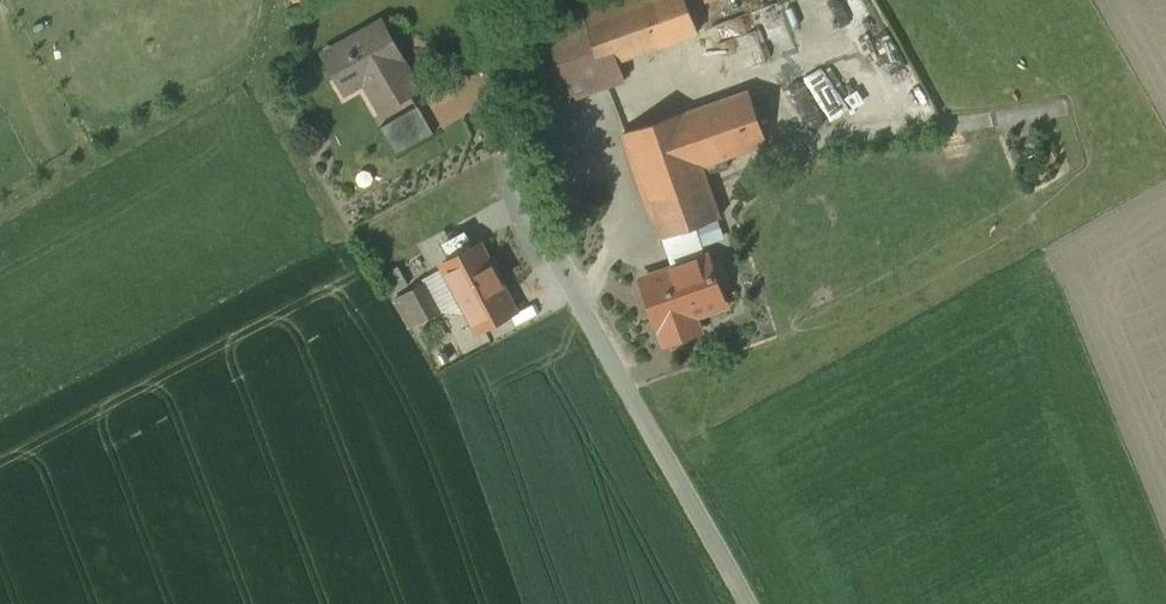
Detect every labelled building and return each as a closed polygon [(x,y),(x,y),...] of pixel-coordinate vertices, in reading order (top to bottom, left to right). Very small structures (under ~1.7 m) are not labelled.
[(580,6),(578,0),(564,0),(522,15),(555,106),(626,81),(619,62),(699,33),(690,8),(687,0),(597,0),(580,6)] [(690,8),(713,0),(687,0),(690,8)] [(777,1),(726,20),(733,38),(756,30),(760,42),(788,32),(777,1)] [(383,23),(323,57),(340,87),(362,74),(384,112),(419,93),(400,60),(403,58),(399,51),(394,53),(388,42),(392,39),(383,23)] [(749,91),(684,114),(705,173),(720,171),(729,168),(726,159),(768,144),(749,91)] [(419,106),(380,128),(396,156),(434,134),(419,106)] [(684,113),(625,133),(662,238),(663,238),(696,227),(721,218),(705,173),(684,114),(684,113)] [(696,227),(663,238),(674,270),(706,258),(696,227)] [(481,245),(443,266),(478,332),(517,311),(515,309),(514,309),(503,290),(505,289),(481,245)] [(674,270),(643,280),(666,345),(700,333),(695,317),(725,306),(708,257),(706,258),(674,270)] [(427,284),(404,295),(419,324),(441,312),(427,284)] [(469,335),(434,353),(443,370),(478,352),(469,335)]
